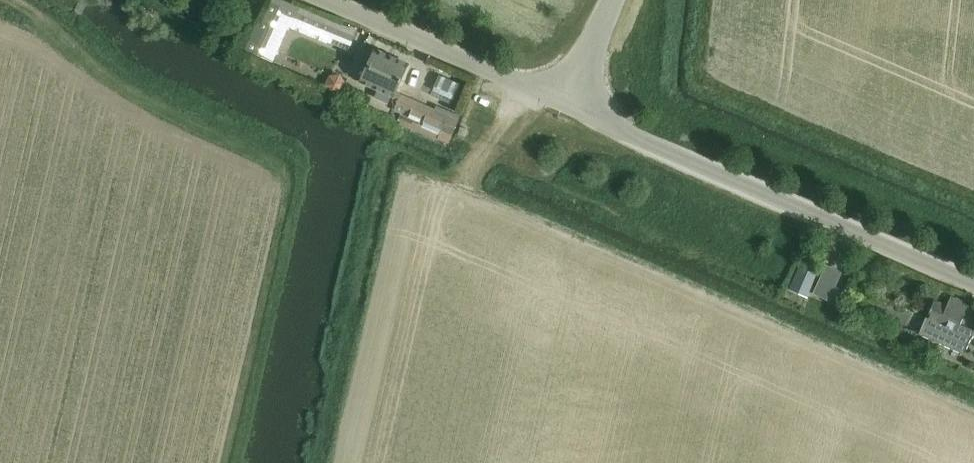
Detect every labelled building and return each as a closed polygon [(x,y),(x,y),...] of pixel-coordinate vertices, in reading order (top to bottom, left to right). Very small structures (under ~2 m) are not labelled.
[(246,50),(263,58),(263,57),(274,62),(294,18),(353,42),(357,33),(282,0),(273,0),(262,23),(259,21),(246,50)] [(361,84),(394,99),(409,65),(376,50),(361,84)] [(330,76),(326,85),(332,94),(343,93),(347,83),(341,74),(330,76)] [(440,76),(431,96),(452,105),(460,85),(440,76)] [(402,122),(439,138),(451,144),(461,116),(450,111),(449,116),(402,96),(395,112),(405,116),(402,122)] [(459,134),(466,137),(469,130),(462,127),(459,134)] [(801,265),(790,290),(809,298),(820,273),(801,265)] [(920,334),(965,355),(973,334),(973,331),(960,324),(969,304),(953,297),(949,307),(935,301),(920,334)]
